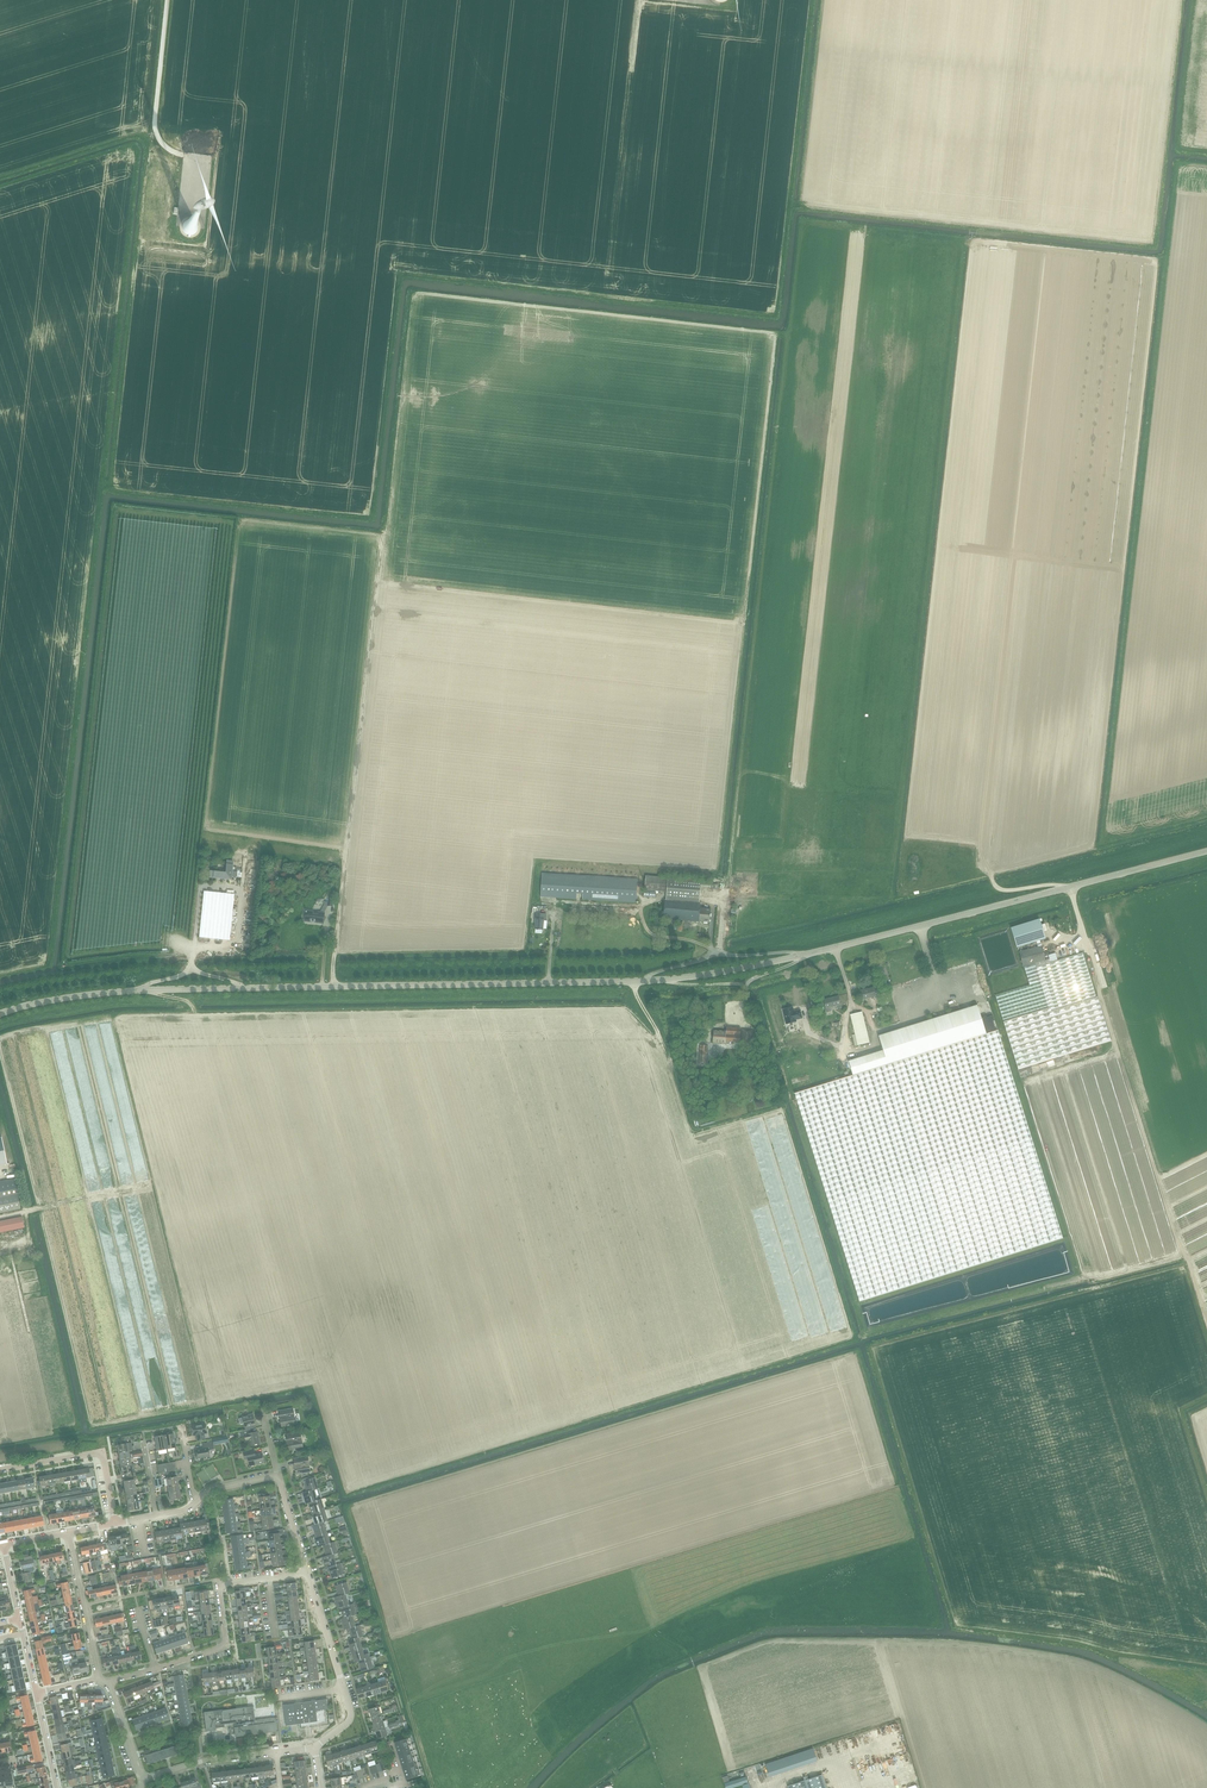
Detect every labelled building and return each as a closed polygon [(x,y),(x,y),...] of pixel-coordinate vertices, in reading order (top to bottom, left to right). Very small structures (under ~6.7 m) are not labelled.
[(183,226),(183,227),(183,228),(183,229),(183,230),(184,231),(184,232),(185,232),(185,233),(186,233),(187,234),(188,234),(188,235),(189,235),(190,235),(191,235),(192,235),(193,234),(194,234),(195,233),(196,233),(196,232),(197,231),(197,230),(198,230),(198,229),(198,228),(198,227),(198,226),(198,225),(198,224),(197,224),(197,223),(196,222),(195,221),(194,220),(193,220),(192,220),(192,219),(191,219),(190,219),(189,219),(188,220),(187,220),(186,221),(185,221),(185,222),(184,222),(184,223),(183,224),(183,225),(183,226)] [(232,880),(234,861),(227,860),(225,872),(210,871),(209,878),(232,880)] [(541,897),(577,899),(577,897),(577,895),(578,893),(583,894),(583,895),(582,899),(636,903),(638,879),(542,873),(541,897)] [(645,890),(644,896),(655,897),(655,891),(667,892),(666,900),(665,900),(663,918),(710,923),(711,909),(700,908),(700,903),(699,903),(701,887),(711,888),(711,886),(711,881),(703,881),(669,878),(646,876),(645,890)] [(222,940),(229,940),(234,894),(204,891),(199,937),(222,940)] [(534,919),(536,919),(535,929),(543,929),(544,920),(547,920),(547,914),(540,913),(540,909),(533,908),(532,919),(534,919)] [(314,911),(306,910),(305,921),(324,923),(325,912),(318,912),(318,914),(313,913),(314,911)] [(1039,919),(1011,928),(1017,947),(1046,939),(1039,919)] [(1023,966),(1035,963),(1045,961),(1045,960),(1042,946),(1020,951),(1023,966)] [(996,995),(1003,1021),(1018,1070),(1111,1041),(1097,997),(1096,997),(1083,953),(1057,961),(1051,963),(1050,959),(1045,960),(1045,961),(1035,963),(1035,964),(1024,967),(1030,985),(996,995)] [(1055,953),(1048,955),(1050,959),(1051,963),(1057,961),(1055,953)] [(867,989),(863,990),(866,1002),(874,1001),(873,997),(879,996),(876,982),(866,984),(867,989)] [(824,999),(826,1008),(827,1012),(832,1010),(831,1007),(841,1005),(839,996),(824,999)] [(793,1004),(784,1006),(787,1020),(797,1018),(796,1016),(802,1014),(800,1007),(796,1008),(794,1009),(793,1004)] [(883,1050),(848,1061),(853,1075),(987,1034),(982,1020),(978,1005),(878,1036),(883,1050)] [(858,1045),(870,1042),(862,1012),(850,1015),(858,1045)] [(713,1042),(725,1042),(725,1041),(740,1042),(741,1029),(726,1028),(726,1031),(714,1030),(713,1042)] [(743,1031),(743,1040),(750,1040),(751,1031),(743,1031)] [(853,1075),(795,1093),(859,1302),(1062,1239),(998,1031),(987,1034),(853,1075)] [(700,1045),(699,1054),(700,1054),(700,1064),(706,1064),(706,1055),(707,1055),(708,1045),(700,1045)] [(0,1181),(0,1213),(21,1209),(14,1178),(0,1181)] [(0,1221),(0,1233),(24,1228),(22,1216),(0,1221)] [(282,1425),(296,1423),(293,1409),(279,1412),(282,1425)] [(241,1425),(244,1424),(246,1430),(257,1428),(254,1415),(243,1417),(239,1418),(241,1425)] [(197,1441),(206,1439),(205,1434),(208,1433),(206,1423),(191,1426),(193,1436),(196,1435),(197,1441)] [(246,1440),(249,1440),(250,1445),(260,1443),(258,1431),(251,1433),(251,1429),(240,1432),(241,1436),(245,1435),(246,1440)] [(164,1435),(167,1449),(176,1447),(176,1445),(177,1440),(175,1439),(173,1433),(170,1434),(170,1433),(169,1433),(168,1433),(167,1433),(167,1434),(167,1435),(164,1435)] [(289,1449),(303,1447),(301,1433),(287,1436),(289,1449)] [(157,1450),(155,1451),(156,1458),(160,1458),(158,1450),(167,1449),(164,1435),(155,1437),(157,1450)] [(203,1448),(196,1450),(197,1458),(210,1456),(209,1450),(214,1449),(214,1446),(213,1444),(228,1441),(227,1436),(212,1439),(213,1441),(202,1443),(203,1448)] [(128,1443),(117,1445),(118,1452),(129,1450),(133,1450),(141,1448),(141,1444),(140,1442),(134,1443),(134,1446),(132,1446),(131,1442),(128,1443)] [(118,1452),(120,1459),(131,1457),(143,1455),(142,1451),(133,1452),(133,1453),(130,1454),(129,1450),(118,1452)] [(256,1454),(255,1450),(244,1452),(245,1459),(249,1458),(250,1466),(265,1463),(263,1453),(256,1454)] [(120,1459),(121,1467),(132,1465),(131,1457),(120,1459)] [(297,1473),(311,1470),(308,1457),(294,1460),(297,1473)] [(169,1463),(166,1463),(166,1468),(167,1472),(169,1471),(170,1471),(174,1471),(176,1470),(174,1462),(169,1463)] [(127,1473),(127,1477),(136,1475),(135,1472),(134,1465),(132,1465),(121,1467),(122,1474),(127,1473)] [(77,1470),(79,1479),(87,1477),(87,1478),(91,1477),(89,1468),(77,1470)] [(69,1471),(71,1480),(79,1479),(77,1470),(69,1471)] [(62,1473),(64,1482),(71,1480),(69,1471),(62,1473)] [(54,1474),(56,1483),(64,1482),(62,1473),(54,1474)] [(47,1475),(48,1484),(56,1483),(54,1474),(47,1475)] [(40,1486),(48,1484),(47,1475),(39,1477),(40,1486)] [(124,1481),(125,1488),(136,1486),(134,1479),(136,1479),(136,1475),(127,1477),(128,1480),(124,1481)] [(168,1486),(178,1484),(177,1476),(175,1476),(171,1477),(167,1478),(168,1486)] [(304,1481),(307,1491),(307,1492),(314,1489),(319,1488),(315,1477),(304,1481)] [(25,1479),(27,1488),(35,1487),(33,1478),(25,1479)] [(18,1481),(19,1490),(27,1488),(25,1479),(18,1481)] [(10,1482),(12,1491),(19,1490),(18,1481),(10,1482)] [(3,1483),(4,1492),(12,1491),(10,1482),(3,1483)] [(168,1486),(169,1493),(180,1491),(178,1484),(168,1486)] [(125,1488),(126,1495),(137,1493),(136,1486),(125,1488)] [(306,1504),(310,1502),(322,1499),(318,1500),(314,1489),(307,1492),(307,1491),(302,1493),(306,1504)] [(259,1497),(260,1504),(271,1502),(271,1501),(270,1497),(275,1497),(274,1490),(269,1491),(270,1493),(265,1494),(266,1496),(259,1497)] [(181,1498),(180,1491),(169,1493),(171,1500),(181,1498)] [(128,1503),(138,1501),(141,1501),(140,1493),(137,1494),(137,1493),(126,1495),(128,1503)] [(223,1500),(224,1508),(235,1506),(235,1508),(238,1508),(238,1505),(234,1505),(234,1499),(223,1500)] [(312,1510),(311,1510),(312,1513),(313,1513),(314,1513),(325,1510),(322,1499),(310,1502),(312,1510)] [(260,1504),(261,1510),(272,1509),(272,1507),(271,1504),(275,1503),(275,1500),(271,1501),(271,1502),(260,1504)] [(139,1508),(138,1501),(128,1503),(129,1510),(139,1508)] [(87,1508),(88,1517),(96,1515),(94,1507),(90,1507),(90,1504),(86,1505),(87,1508)] [(224,1508),(225,1516),(236,1515),(236,1516),(240,1516),(239,1513),(236,1514),(235,1508),(235,1506),(224,1508)] [(272,1509),(261,1510),(262,1516),(273,1515),(273,1514),(277,1513),(276,1509),(276,1507),(272,1507),(272,1509)] [(79,1509),(81,1518),(88,1517),(87,1508),(79,1509)] [(204,1519),(200,1520),(199,1520),(201,1531),(207,1529),(206,1523),(210,1522),(207,1508),(203,1509),(204,1515),(203,1515),(204,1519)] [(72,1511),(73,1519),(81,1518),(79,1509),(72,1511)] [(313,1525),(324,1522),(329,1520),(325,1510),(314,1513),(317,1524),(312,1525),(313,1525)] [(65,1512),(66,1521),(73,1519),(72,1511),(65,1512)] [(57,1513),(58,1522),(66,1521),(65,1512),(57,1513)] [(50,1524),(58,1522),(57,1513),(49,1515),(50,1524)] [(262,1516),(263,1523),(274,1521),(273,1520),(273,1516),(277,1516),(277,1513),(273,1514),(273,1515),(262,1516)] [(225,1516),(226,1524),(237,1523),(237,1525),(237,1524),(241,1524),(240,1521),(237,1522),(236,1516),(236,1515),(225,1516)] [(42,1516),(35,1517),(37,1526),(44,1525),(42,1516)] [(193,1521),(195,1532),(201,1531),(199,1520),(200,1520),(199,1516),(197,1516),(197,1520),(194,1521),(193,1521)] [(35,1517),(28,1519),(31,1527),(37,1526),(35,1517)] [(186,1522),(188,1533),(195,1532),(193,1521),(194,1521),(193,1517),(190,1517),(191,1521),(187,1522),(186,1522)] [(180,1527),(181,1527),(182,1534),(188,1533),(186,1522),(187,1522),(187,1518),(184,1519),(185,1523),(180,1524),(180,1527)] [(28,1519),(21,1520),(23,1529),(31,1527),(28,1519)] [(263,1523),(264,1529),(275,1528),(274,1523),(278,1522),(277,1519),(273,1520),(274,1521),(263,1523)] [(21,1520),(13,1521),(15,1530),(23,1529),(21,1520)] [(13,1521),(5,1523),(6,1532),(15,1530),(13,1521)] [(313,1525),(316,1536),(328,1532),(324,1522),(313,1525)] [(238,1532),(238,1533),(242,1532),(241,1529),(238,1530),(237,1524),(237,1525),(237,1523),(226,1524),(227,1533),(238,1532)] [(174,1528),(176,1539),(183,1538),(182,1534),(181,1527),(180,1527),(176,1528),(175,1524),(172,1524),(173,1528),(174,1528)] [(168,1529),(170,1540),(176,1539),(174,1528),(173,1528),(169,1529),(169,1525),(166,1525),(167,1530),(168,1529)] [(161,1531),(163,1541),(170,1540),(168,1529),(167,1530),(163,1530),(162,1526),(159,1527),(160,1531),(161,1531)] [(157,1542),(163,1541),(161,1531),(160,1531),(157,1531),(156,1527),(153,1528),(154,1532),(155,1532),(157,1542)] [(269,1534),(270,1541),(281,1539),(281,1538),(280,1534),(284,1534),(284,1529),(269,1531),(269,1534)] [(319,1546),(323,1545),(331,1543),(328,1532),(316,1536),(319,1546)] [(115,1536),(117,1546),(124,1545),(122,1534),(115,1536)] [(231,1536),(232,1543),(248,1541),(248,1538),(243,1538),(243,1534),(231,1536)] [(110,1547),(117,1546),(115,1536),(108,1537),(110,1547)] [(270,1541),(271,1547),(282,1546),(281,1544),(281,1541),(285,1540),(285,1537),(281,1538),(281,1539),(270,1541)] [(232,1543),(233,1549),(245,1548),(244,1544),(249,1544),(248,1541),(232,1543)] [(323,1545),(327,1556),(334,1554),(338,1552),(335,1541),(331,1543),(323,1545)] [(95,1544),(96,1552),(98,1559),(102,1558),(101,1554),(108,1553),(106,1542),(103,1543),(95,1544)] [(88,1546),(90,1553),(96,1552),(95,1544),(88,1546)] [(271,1547),(272,1553),(283,1552),(282,1551),(282,1547),(286,1546),(286,1544),(281,1544),(282,1546),(271,1547)] [(80,1548),(82,1557),(85,1556),(85,1554),(90,1553),(88,1546),(80,1548)] [(233,1549),(234,1556),(250,1554),(250,1551),(245,1552),(245,1548),(233,1549)] [(272,1553),(273,1560),(283,1558),(283,1557),(283,1553),(287,1553),(286,1550),(282,1551),(283,1552),(272,1553)] [(55,1553),(56,1560),(57,1564),(61,1563),(60,1559),(64,1558),(62,1551),(55,1553)] [(48,1555),(49,1562),(56,1560),(55,1553),(48,1555)] [(25,1561),(21,1562),(22,1569),(24,1568),(25,1570),(25,1573),(23,1573),(25,1582),(32,1581),(30,1572),(28,1572),(28,1570),(27,1567),(34,1566),(32,1559),(32,1558),(32,1555),(29,1556),(28,1554),(23,1555),(24,1560),(25,1560),(25,1561)] [(234,1556),(235,1563),(247,1561),(246,1558),(251,1557),(251,1556),(250,1554),(234,1556)] [(330,1567),(330,1566),(337,1564),(334,1554),(327,1556),(322,1557),(326,1568),(330,1567)] [(42,1563),(49,1562),(48,1555),(40,1556),(42,1563)] [(287,1556),(283,1557),(283,1558),(273,1560),(273,1566),(284,1565),(284,1560),(288,1559),(287,1556)] [(247,1565),(247,1561),(235,1563),(236,1570),(252,1568),(252,1565),(247,1565)] [(83,1563),(86,1574),(92,1572),(91,1566),(88,1567),(87,1562),(83,1563)] [(198,1565),(200,1575),(207,1574),(206,1572),(206,1569),(205,1563),(198,1565)] [(337,1564),(330,1566),(333,1577),(345,1574),(342,1563),(337,1564)] [(192,1566),(194,1576),(200,1575),(198,1565),(192,1566)] [(186,1567),(188,1577),(194,1576),(192,1566),(186,1567)] [(146,1571),(148,1581),(155,1580),(153,1570),(153,1569),(152,1569),(152,1567),(149,1567),(150,1570),(146,1571)] [(164,1568),(165,1575),(167,1575),(169,1581),(175,1579),(173,1569),(167,1570),(166,1567),(164,1568)] [(180,1568),(181,1578),(188,1577),(186,1567),(180,1568)] [(139,1569),(142,1582),(148,1581),(146,1571),(143,1571),(142,1568),(139,1569)] [(153,1570),(155,1580),(161,1578),(159,1568),(153,1569),(153,1570)] [(173,1569),(175,1579),(181,1578),(180,1568),(173,1569)] [(133,1573),(135,1583),(142,1582),(139,1569),(133,1570),(133,1573)] [(127,1574),(129,1584),(135,1583),(133,1573),(127,1574)] [(118,1578),(119,1585),(122,1584),(123,1585),(129,1584),(127,1574),(121,1575),(121,1577),(118,1578)] [(56,1584),(57,1587),(61,1586),(62,1590),(69,1589),(68,1581),(56,1584)] [(288,1589),(283,1589),(284,1592),(288,1592),(288,1591),(297,1590),(296,1582),(287,1584),(288,1589)] [(335,1597),(351,1593),(347,1582),(336,1585),(339,1596),(335,1597)] [(109,1586),(111,1593),(117,1591),(116,1584),(109,1586)] [(109,1586),(102,1587),(104,1594),(111,1593),(109,1586)] [(95,1589),(96,1596),(104,1594),(102,1587),(95,1589)] [(23,1591),(25,1598),(32,1596),(32,1592),(35,1592),(34,1588),(23,1591)] [(236,1591),(237,1598),(246,1597),(246,1596),(246,1592),(250,1592),(249,1588),(245,1589),(245,1590),(236,1591)] [(62,1590),(63,1598),(71,1596),(69,1589),(62,1590)] [(96,1596),(95,1589),(88,1590),(89,1595),(90,1597),(96,1596)] [(195,1601),(200,1600),(199,1599),(209,1598),(208,1590),(199,1591),(199,1597),(195,1597),(195,1601)] [(285,1600),(289,1599),(289,1598),(298,1597),(297,1590),(288,1591),(288,1592),(289,1596),(284,1596),(285,1600)] [(338,1608),(342,1607),(350,1604),(346,1594),(351,1593),(335,1597),(338,1608)] [(27,1605),(34,1604),(38,1603),(44,1601),(44,1599),(42,1599),(38,1599),(38,1595),(32,1596),(25,1598),(27,1605)] [(172,1596),(174,1606),(180,1605),(180,1602),(178,1596),(178,1595),(172,1596)] [(63,1598),(65,1605),(72,1603),(71,1596),(63,1598)] [(165,1597),(167,1608),(174,1606),(172,1596),(165,1597)] [(237,1598),(238,1606),(247,1605),(247,1604),(247,1599),(251,1599),(251,1596),(246,1596),(246,1597),(237,1598)] [(159,1598),(161,1609),(167,1608),(165,1597),(159,1598)] [(286,1607),(290,1607),(290,1605),(299,1604),(298,1597),(289,1598),(289,1599),(289,1603),(285,1604),(286,1607)] [(151,1611),(155,1610),(161,1609),(159,1598),(153,1600),(149,1601),(151,1611)] [(196,1604),(196,1605),(196,1608),(201,1607),(200,1606),(210,1605),(209,1598),(199,1599),(200,1600),(200,1604),(196,1604)] [(0,1601),(0,1610),(7,1609),(6,1608),(10,1608),(9,1600),(5,1601),(5,1600),(0,1601)] [(65,1605),(67,1612),(74,1611),(72,1603),(65,1605)] [(238,1606),(239,1613),(248,1612),(248,1611),(248,1607),(252,1606),(251,1603),(247,1604),(247,1605),(238,1606)] [(342,1607),(345,1617),(341,1619),(357,1614),(354,1603),(350,1604),(342,1607)] [(27,1605),(28,1613),(36,1611),(34,1604),(27,1605)] [(286,1611),(287,1614),(291,1614),(291,1612),(300,1611),(299,1604),(290,1605),(290,1607),(290,1611),(286,1611)] [(201,1607),(201,1611),(193,1612),(193,1615),(197,1614),(197,1615),(202,1615),(202,1613),(211,1612),(210,1605),(200,1606),(201,1607)] [(239,1613),(240,1620),(249,1619),(249,1618),(249,1614),(253,1614),(253,1611),(252,1610),(248,1611),(248,1612),(239,1613)] [(28,1613),(30,1620),(37,1618),(36,1611),(28,1613)] [(67,1612),(68,1619),(76,1618),(74,1611),(67,1612)] [(291,1614),(287,1614),(287,1618),(287,1622),(292,1621),(292,1620),(301,1619),(300,1611),(291,1612),(291,1614)] [(198,1622),(202,1622),(202,1621),(212,1620),(211,1612),(202,1613),(202,1615),(197,1615),(198,1622)] [(115,1615),(117,1622),(124,1620),(122,1613),(115,1615)] [(349,1628),(356,1626),(353,1615),(357,1614),(341,1619),(345,1630),(349,1628)] [(108,1616),(110,1623),(117,1622),(115,1615),(108,1616)] [(102,1618),(103,1625),(110,1623),(108,1616),(101,1618),(102,1618)] [(30,1620),(31,1627),(39,1626),(37,1618),(30,1620)] [(77,1626),(76,1618),(68,1619),(69,1624),(65,1625),(66,1628),(77,1626)] [(96,1626),(103,1625),(102,1618),(101,1618),(94,1619),(96,1626)] [(240,1620),(241,1628),(250,1627),(250,1626),(250,1621),(254,1621),(253,1618),(249,1618),(249,1619),(240,1620)] [(288,1629),(293,1629),(293,1628),(302,1626),(301,1619),(292,1620),(292,1621),(292,1625),(288,1626),(288,1628),(288,1629)] [(199,1626),(199,1629),(213,1627),(212,1620),(202,1621),(202,1622),(203,1626),(199,1626)] [(349,1628),(352,1639),(360,1637),(364,1635),(360,1624),(356,1626),(349,1628)] [(241,1628),(242,1635),(251,1634),(251,1633),(250,1629),(255,1628),(254,1625),(250,1626),(250,1627),(241,1628)] [(40,1629),(39,1626),(31,1627),(33,1635),(44,1632),(43,1629),(40,1629)] [(289,1633),(289,1636),(294,1636),(294,1635),(303,1634),(302,1626),(293,1628),(293,1629),(293,1632),(289,1633)] [(200,1634),(200,1637),(206,1636),(205,1635),(214,1634),(213,1627),(199,1629),(199,1630),(203,1630),(204,1633),(200,1634)] [(178,1634),(177,1634),(181,1645),(188,1643),(185,1633),(186,1633),(184,1628),(182,1629),(183,1632),(178,1634)] [(169,1637),(172,1648),(181,1645),(177,1634),(178,1634),(177,1631),(174,1632),(175,1635),(170,1637),(169,1637)] [(255,1632),(251,1633),(251,1634),(242,1635),(243,1642),(252,1641),(251,1636),(256,1635),(255,1632)] [(72,1637),(73,1641),(80,1640),(79,1633),(71,1634),(68,1635),(68,1638),(72,1637)] [(161,1640),(165,1650),(172,1648),(169,1637),(170,1637),(169,1634),(166,1635),(167,1638),(162,1640),(161,1640)] [(35,1641),(36,1649),(44,1647),(43,1643),(52,1641),(51,1636),(45,1637),(46,1639),(35,1641)] [(159,1641),(153,1643),(157,1653),(165,1650),(161,1640),(162,1640),(161,1636),(158,1637),(159,1641)] [(348,1640),(351,1651),(363,1647),(360,1637),(352,1639),(348,1640)] [(82,1647),(80,1640),(73,1641),(74,1646),(70,1646),(71,1650),(75,1649),(82,1647)] [(304,1651),(307,1651),(307,1650),(316,1648),(315,1640),(306,1642),(306,1648),(301,1648),(301,1651),(304,1651)] [(267,1648),(269,1655),(278,1654),(278,1653),(277,1648),(282,1648),(282,1645),(276,1645),(276,1646),(267,1648)] [(117,1652),(118,1656),(119,1663),(127,1661),(125,1654),(124,1651),(121,1651),(120,1646),(116,1646),(117,1649),(116,1649),(117,1652)] [(36,1649),(38,1656),(45,1654),(44,1647),(36,1649)] [(354,1662),(359,1660),(370,1657),(369,1653),(365,1654),(363,1647),(351,1651),(354,1662)] [(302,1656),(302,1659),(308,1658),(308,1657),(317,1656),(316,1648),(307,1650),(307,1651),(304,1651),(305,1656),(302,1656)] [(7,1651),(5,1652),(6,1658),(9,1657),(18,1655),(17,1650),(17,1649),(7,1651)] [(132,1652),(134,1659),(141,1658),(140,1651),(132,1652)] [(63,1654),(65,1668),(71,1666),(73,1674),(80,1672),(78,1664),(77,1659),(72,1660),(70,1652),(63,1654)] [(125,1654),(127,1661),(134,1659),(132,1652),(125,1654)] [(269,1655),(270,1663),(279,1662),(279,1661),(278,1656),(283,1656),(283,1652),(278,1653),(278,1654),(269,1655)] [(38,1656),(40,1663),(47,1661),(45,1654),(38,1656)] [(104,1666),(113,1664),(119,1663),(118,1656),(106,1658),(105,1654),(102,1655),(103,1659),(104,1666)] [(303,1667),(308,1666),(309,1666),(309,1665),(318,1664),(317,1656),(308,1657),(308,1658),(302,1659),(307,1658),(308,1663),(303,1664),(303,1667)] [(374,1667),(370,1657),(359,1660),(362,1671),(374,1667)] [(270,1663),(271,1671),(280,1670),(280,1669),(279,1664),(284,1663),(284,1660),(279,1661),(279,1662),(270,1663)] [(40,1663),(42,1672),(49,1671),(47,1661),(40,1663)] [(78,1664),(80,1672),(88,1671),(86,1662),(78,1664)] [(304,1675),(309,1674),(309,1673),(319,1672),(318,1664),(309,1665),(309,1666),(308,1666),(309,1671),(303,1671),(304,1675)] [(248,1677),(249,1677),(253,1676),(254,1681),(257,1680),(257,1676),(256,1676),(255,1667),(247,1668),(248,1677)] [(241,1678),(242,1678),(246,1677),(247,1682),(250,1681),(249,1677),(248,1677),(247,1668),(240,1669),(241,1678)] [(271,1671),(272,1679),(281,1678),(281,1676),(280,1672),(285,1671),(285,1668),(280,1669),(280,1670),(271,1671)] [(234,1679),(235,1679),(239,1678),(239,1683),(243,1682),(242,1678),(241,1678),(240,1669),(232,1670),(234,1679)] [(42,1672),(43,1679),(50,1678),(50,1676),(53,1675),(52,1670),(49,1671),(42,1672)] [(227,1680),(231,1679),(232,1684),(235,1683),(235,1679),(234,1679),(232,1670),(225,1671),(227,1680)] [(220,1681),(224,1680),(225,1685),(228,1684),(227,1680),(225,1671),(218,1672),(219,1681),(220,1681)] [(213,1686),(213,1682),(212,1682),(211,1672),(203,1673),(204,1682),(210,1682),(210,1686),(213,1686)] [(212,1682),(213,1682),(217,1681),(217,1685),(221,1685),(220,1681),(219,1681),(218,1672),(211,1672),(212,1682)] [(305,1679),(305,1682),(311,1682),(311,1681),(320,1679),(319,1672),(309,1673),(309,1674),(310,1679),(305,1679)] [(173,1676),(175,1683),(185,1681),(184,1674),(173,1676)] [(272,1679),(273,1687),(282,1686),(281,1680),(286,1679),(286,1676),(281,1676),(281,1678),(272,1679)] [(380,1686),(382,1692),(389,1690),(386,1680),(385,1677),(378,1679),(379,1682),(380,1686)] [(147,1690),(147,1691),(151,1689),(152,1693),(155,1692),(154,1688),(152,1681),(144,1684),(145,1686),(147,1690)] [(175,1686),(176,1692),(187,1690),(185,1681),(175,1683),(167,1684),(168,1687),(175,1686)] [(372,1686),(375,1694),(382,1692),(380,1686),(379,1682),(372,1684),(372,1686)] [(137,1687),(140,1694),(147,1691),(147,1690),(145,1686),(144,1684),(137,1687)] [(364,1686),(367,1696),(375,1694),(372,1686),(372,1684),(364,1686)] [(357,1689),(360,1698),(367,1696),(364,1686),(357,1689)] [(130,1690),(133,1696),(140,1694),(137,1687),(130,1690)] [(129,1698),(133,1696),(130,1690),(123,1692),(125,1699),(126,1699),(127,1703),(130,1702),(129,1698)] [(176,1695),(177,1700),(188,1698),(187,1690),(176,1692),(172,1692),(173,1695),(176,1695)] [(161,1691),(155,1693),(158,1700),(162,1698),(164,1697),(161,1691)] [(21,1699),(22,1704),(29,1702),(28,1695),(17,1697),(17,1700),(21,1699)] [(50,1697),(52,1705),(59,1703),(58,1699),(62,1698),(61,1695),(50,1697)] [(178,1703),(179,1708),(189,1706),(188,1698),(177,1700),(174,1700),(174,1703),(178,1703)] [(327,1699),(283,1705),(286,1725),(301,1723),(302,1727),(328,1724),(327,1710),(329,1710),(327,1699)] [(22,1704),(24,1711),(31,1709),(29,1702),(22,1704)] [(52,1705),(54,1712),(61,1711),(59,1703),(52,1705)] [(175,1709),(176,1711),(179,1711),(180,1716),(191,1714),(189,1706),(179,1708),(175,1708),(175,1709)] [(214,1711),(205,1712),(207,1731),(217,1730),(216,1728),(225,1727),(225,1724),(234,1723),(235,1727),(236,1737),(255,1734),(253,1720),(256,1720),(254,1706),(247,1707),(236,1708),(223,1710),(223,1709),(214,1711)] [(369,1709),(372,1716),(381,1713),(379,1706),(369,1709)] [(158,1710),(162,1720),(170,1717),(166,1707),(158,1710)] [(24,1711),(25,1718),(33,1717),(31,1709),(24,1711)] [(149,1714),(154,1723),(162,1720),(158,1710),(149,1714)] [(54,1712),(55,1719),(62,1718),(61,1711),(54,1712)] [(372,1716),(374,1723),(383,1720),(381,1713),(372,1716)] [(142,1716),(146,1726),(154,1723),(149,1714),(142,1716)] [(193,1724),(191,1714),(180,1716),(177,1716),(177,1717),(177,1719),(181,1718),(182,1726),(193,1724)] [(136,1730),(146,1726),(142,1716),(133,1720),(136,1730)] [(27,1726),(34,1724),(33,1717),(25,1718),(26,1722),(23,1723),(23,1726),(27,1726)] [(253,1720),(255,1734),(276,1731),(275,1720),(278,1719),(277,1717),(275,1717),(256,1720),(253,1720)] [(55,1719),(57,1726),(64,1725),(62,1718),(55,1719)] [(102,1718),(91,1721),(92,1729),(104,1726),(102,1718)] [(374,1723),(376,1731),(386,1728),(383,1720),(374,1723)] [(58,1734),(66,1732),(69,1731),(68,1727),(73,1726),(72,1723),(68,1724),(64,1725),(57,1726),(58,1734)] [(104,1726),(92,1729),(94,1737),(106,1734),(104,1726)] [(388,1735),(386,1728),(376,1731),(378,1738),(388,1735)] [(29,1735),(30,1739),(37,1737),(35,1730),(28,1732),(25,1733),(25,1736),(29,1735)] [(58,1734),(60,1741),(71,1738),(70,1735),(66,1736),(66,1732),(58,1734)] [(106,1734),(94,1737),(96,1745),(107,1743),(106,1734)] [(30,1739),(32,1746),(39,1745),(37,1737),(30,1739)] [(409,1738),(395,1742),(399,1754),(413,1750),(409,1738)] [(369,1742),(373,1752),(380,1750),(377,1740),(369,1742)] [(2,1743),(3,1752),(11,1750),(9,1741),(2,1743)] [(362,1745),(365,1754),(373,1752),(369,1742),(362,1745)] [(61,1744),(62,1752),(76,1749),(75,1746),(72,1747),(71,1746),(69,1746),(68,1743),(61,1744)] [(107,1743),(96,1745),(98,1753),(109,1750),(107,1743)] [(32,1746),(33,1753),(40,1752),(39,1745),(32,1746)] [(178,1745),(145,1755),(148,1763),(181,1753),(178,1745)] [(355,1747),(358,1757),(365,1754),(362,1745),(355,1747)] [(348,1749),(351,1759),(358,1757),(355,1747),(348,1749)] [(62,1752),(64,1759),(72,1757),(74,1757),(73,1752),(76,1751),(76,1749),(62,1752)] [(341,1751),(344,1761),(351,1759),(348,1749),(341,1751)] [(109,1750),(98,1753),(99,1761),(111,1759),(109,1750)] [(413,1750),(399,1754),(403,1766),(417,1762),(413,1750)] [(334,1754),(336,1764),(344,1761),(341,1751),(334,1754)] [(31,1762),(42,1759),(40,1752),(33,1753),(34,1758),(30,1758),(31,1762)] [(330,1766),(333,1765),(335,1772),(331,1772),(331,1776),(339,1775),(339,1773),(339,1772),(338,1770),(336,1764),(334,1754),(326,1756),(330,1766)] [(64,1759),(65,1765),(73,1764),(79,1762),(82,1762),(81,1759),(75,1761),(75,1759),(72,1759),(72,1757),(64,1759)] [(111,1759),(99,1761),(101,1769),(113,1767),(111,1759)] [(295,1761),(296,1769),(306,1768),(305,1760),(295,1761)] [(65,1765),(67,1773),(75,1771),(74,1768),(77,1767),(76,1765),(82,1764),(82,1762),(79,1762),(73,1764),(65,1765)] [(417,1762),(403,1766),(407,1779),(421,1774),(417,1762)] [(26,1766),(18,1768),(19,1774),(28,1772),(33,1771),(32,1765),(26,1766)] [(266,1766),(267,1775),(275,1774),(273,1765),(266,1766)] [(37,1768),(39,1776),(47,1774),(45,1766),(37,1768)] [(258,1767),(259,1776),(260,1779),(264,1779),(265,1779),(264,1775),(267,1775),(266,1766),(258,1767)] [(113,1767),(101,1769),(103,1777),(114,1775),(113,1767)] [(251,1768),(252,1777),(259,1776),(258,1767),(251,1768)] [(243,1769),(244,1778),(252,1777),(251,1768),(243,1769)] [(296,1769),(297,1777),(307,1775),(306,1768),(296,1769)] [(357,1770),(360,1778),(367,1776),(364,1768),(357,1770)] [(235,1770),(237,1779),(244,1778),(243,1769),(235,1770)] [(228,1771),(229,1780),(237,1779),(235,1770),(228,1771)] [(67,1773),(68,1779),(82,1776),(82,1774),(78,1775),(78,1773),(75,1774),(75,1771),(67,1773)] [(220,1772),(221,1781),(229,1780),(228,1771),(220,1772)] [(213,1782),(221,1781),(220,1772),(212,1773),(213,1782)] [(39,1776),(40,1784),(49,1782),(47,1774),(39,1776)] [(788,1786),(788,1787),(826,1787),(822,1774),(808,1779),(807,1775),(803,1777),(804,1780),(788,1786)] [(297,1777),(298,1784),(308,1783),(307,1775),(297,1777)] [(4,1776),(5,1785),(13,1785),(12,1776),(4,1776)] [(83,1780),(82,1776),(68,1779),(70,1786),(78,1784),(77,1782),(83,1780)] [(726,1787),(732,1787),(742,1785),(744,1787),(751,1787),(749,1782),(747,1776),(724,1783),(726,1787)] [(129,1787),(129,1786),(134,1785),(132,1777),(128,1778),(128,1779),(115,1783),(116,1787),(127,1787),(129,1787)] [(332,1779),(333,1786),(343,1785),(342,1777),(332,1779)] [(189,1780),(191,1787),(198,1785),(196,1778),(189,1780)]
